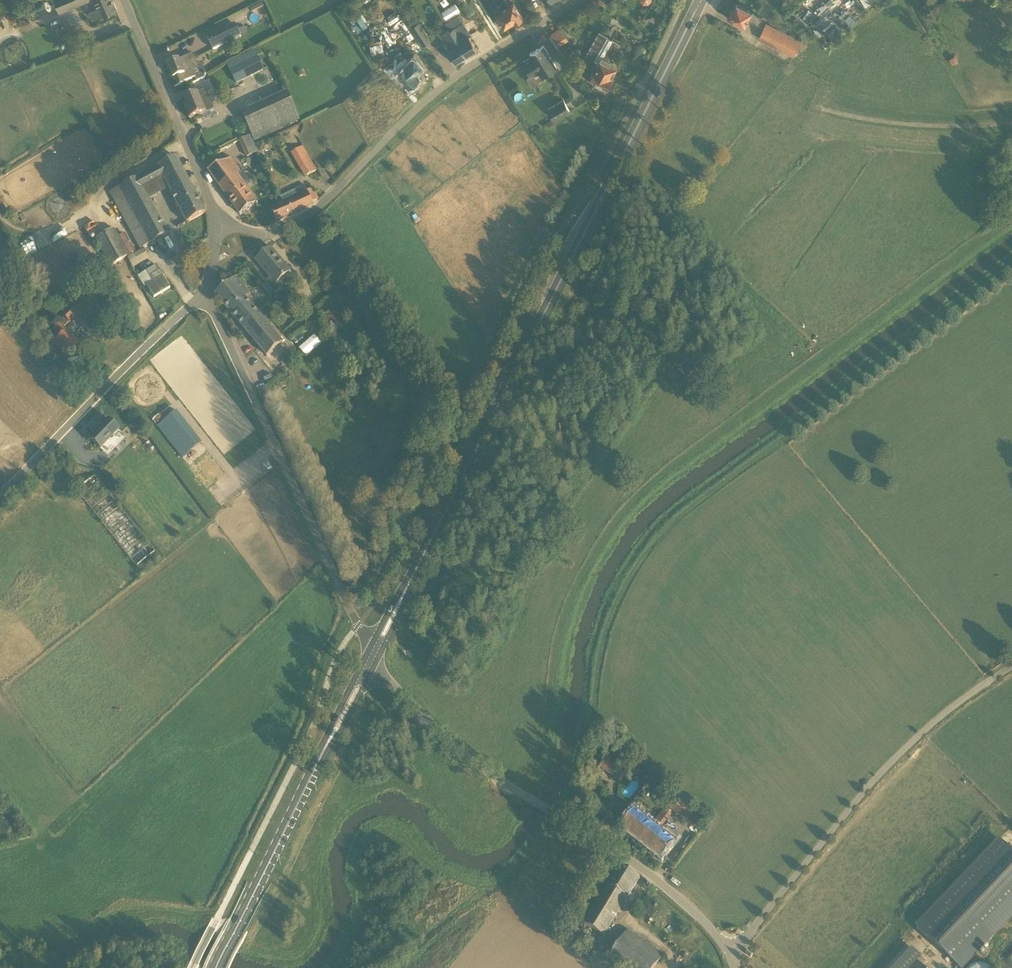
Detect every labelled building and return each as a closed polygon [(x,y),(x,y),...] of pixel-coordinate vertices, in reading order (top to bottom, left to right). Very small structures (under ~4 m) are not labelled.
[(61,11),(87,0),(56,0),(61,11)] [(93,9),(88,11),(92,20),(117,9),(113,0),(89,0),(93,9)] [(447,21),(454,18),(446,0),(439,3),(447,21)] [(506,0),(492,0),(488,2),(504,27),(514,21),(515,22),(523,18),(513,3),(509,6),(506,0)] [(757,24),(761,16),(735,2),(728,17),(744,25),(747,19),(757,24)] [(357,17),(361,28),(368,25),(364,14),(357,17)] [(403,20),(388,29),(395,40),(401,36),(406,45),(415,39),(403,20)] [(411,27),(422,44),(430,39),(418,22),(411,27)] [(794,55),(801,41),(766,23),(759,37),(794,55)] [(463,39),(459,34),(461,32),(457,26),(451,30),(467,56),(478,49),(469,35),(463,39)] [(467,56),(451,30),(450,28),(439,34),(444,42),(446,41),(449,47),(447,49),(456,63),(467,56)] [(558,47),(568,40),(560,28),(550,35),(558,47)] [(233,38),(228,29),(208,38),(213,48),(227,42),(227,41),(233,38)] [(616,68),(612,65),(613,63),(608,60),(612,51),(615,53),(620,43),(612,38),(611,39),(608,36),(600,32),(591,48),(583,62),(594,68),(589,76),(596,80),(594,84),(601,88),(602,85),(609,88),(614,79),(611,78),(616,68)] [(369,40),(370,52),(383,51),(382,39),(369,40)] [(543,75),(557,67),(543,45),(530,53),(532,56),(523,61),(532,75),(540,70),(543,75)] [(237,83),(264,70),(258,58),(259,57),(255,49),(245,55),(227,64),(237,83)] [(198,68),(193,54),(185,57),(184,57),(168,64),(171,72),(169,73),(175,87),(183,83),(183,82),(194,78),(191,71),(198,68)] [(395,63),(389,69),(397,79),(401,76),(410,86),(414,83),(416,85),(421,80),(415,74),(423,67),(414,58),(405,66),(401,61),(396,65),(395,63)] [(213,109),(206,90),(199,93),(199,92),(182,99),(190,119),(213,109)] [(299,120),(287,92),(241,112),(254,140),(262,136),(299,120)] [(554,121),(570,111),(563,99),(547,109),(554,121)] [(245,151),(255,147),(250,135),(240,139),(245,151)] [(305,176),(316,170),(302,146),(291,153),(305,176)] [(205,213),(175,157),(109,193),(140,249),(168,233),(150,199),(140,188),(161,176),(168,188),(186,223),(205,213)] [(256,203),(236,176),(225,161),(208,170),(240,214),(256,203)] [(308,191),(305,185),(295,189),(281,196),(283,202),(279,204),(270,207),(276,222),(314,205),(312,202),(318,199),(313,188),(308,191)] [(109,266),(129,255),(114,227),(94,238),(109,266)] [(36,248),(46,244),(43,236),(32,240),(36,248)] [(276,293),(283,288),(278,282),(291,271),(271,247),(255,260),(270,278),(266,281),(273,290),(276,293)] [(74,251),(64,256),(68,264),(78,258),(74,251)] [(146,287),(154,301),(170,293),(156,267),(145,273),(151,285),(146,287)] [(267,356),(271,353),(283,344),(283,343),(245,298),(231,280),(215,293),(267,356)] [(287,308),(297,300),(286,288),(277,295),(287,308)] [(93,297),(101,305),(106,300),(98,292),(93,297)] [(52,347),(55,343),(67,355),(68,354),(70,354),(73,352),(73,350),(78,344),(71,338),(73,336),(63,327),(68,323),(69,324),(84,307),(75,299),(60,315),(62,317),(58,322),(58,323),(47,336),(43,339),(52,347)] [(259,387),(263,399),(272,396),(268,384),(259,387)] [(100,448),(118,429),(108,419),(98,429),(97,428),(88,437),(100,448)] [(162,423),(158,426),(183,458),(187,455),(162,423)] [(134,565),(153,551),(95,475),(76,489),(134,565)] [(620,780),(626,772),(607,758),(601,766),(620,780)] [(701,831),(707,823),(673,798),(668,806),(701,831)] [(664,808),(655,819),(663,825),(672,813),(664,808)] [(640,841),(654,823),(634,809),(621,825),(640,841)] [(662,858),(675,840),(654,823),(640,841),(658,855),(662,858)] [(958,967),(965,967),(1011,919),(1011,852),(1002,843),(918,930),(958,967)] [(584,924),(604,936),(640,877),(619,865),(584,924)] [(663,955),(627,931),(606,964),(613,967),(655,967),(663,955)]
